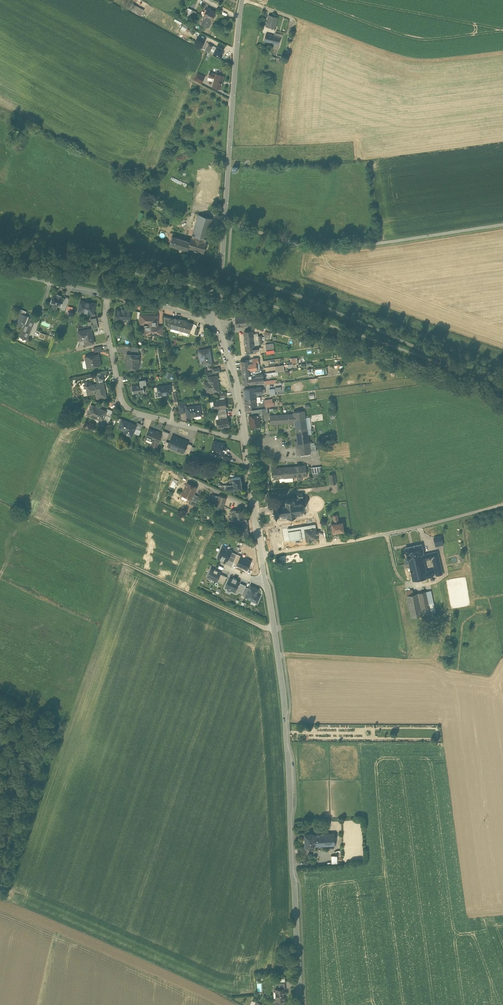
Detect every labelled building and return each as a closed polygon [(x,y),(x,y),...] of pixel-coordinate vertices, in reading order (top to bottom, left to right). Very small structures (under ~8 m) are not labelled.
[(135,5),(130,2),(127,7),(132,10),(141,15),(142,12),(134,8),(135,5)] [(211,9),(207,7),(203,16),(205,17),(202,24),(208,27),(212,20),(216,12),(211,9)] [(278,17),(269,14),(266,26),(275,28),(278,17)] [(274,35),(266,33),(264,40),(272,42),(274,35)] [(274,35),(272,42),(272,43),(279,45),(281,36),(275,35),(274,34),(274,35)] [(213,45),(209,52),(221,58),(223,55),(222,54),(223,52),(222,52),(224,49),(217,46),(216,47),(213,45)] [(219,74),(216,73),(216,74),(210,72),(209,77),(215,79),(213,86),(221,88),(222,84),(223,80),(224,76),(223,75),(224,71),(224,70),(221,70),(220,70),(219,74)] [(205,77),(198,73),(194,79),(201,83),(205,77)] [(219,173),(198,170),(198,177),(207,178),(205,194),(198,193),(197,200),(215,204),(219,173)] [(212,219),(199,215),(193,235),(207,239),(212,219)] [(190,242),(173,237),(173,235),(170,234),(167,245),(180,248),(188,251),(189,248),(188,248),(190,242)] [(193,235),(192,235),(190,242),(188,248),(189,248),(204,253),(207,242),(206,242),(207,239),(193,235)] [(57,295),(54,293),(50,303),(53,304),(52,306),(57,308),(58,306),(61,307),(62,304),(64,297),(61,296),(61,295),(58,293),(57,295)] [(95,303),(81,300),(79,310),(84,311),(84,314),(89,315),(89,312),(94,313),(95,303)] [(131,309),(116,309),(115,319),(131,320),(131,318),(131,311),(131,309)] [(158,315),(140,315),(140,321),(146,321),(146,324),(144,324),(144,325),(145,325),(145,332),(149,332),(149,334),(157,334),(157,328),(156,328),(156,322),(158,322),(158,315)] [(34,320),(28,317),(20,336),(27,339),(34,320)] [(182,319),(175,318),(175,319),(171,317),(168,326),(179,329),(182,319)] [(251,318),(241,319),(236,320),(236,319),(236,320),(236,326),(237,326),(242,326),(251,325),(251,318)] [(192,323),(186,322),(186,321),(182,319),(179,329),(178,332),(188,335),(189,332),(190,332),(192,323)] [(91,328),(78,331),(79,337),(81,336),(81,337),(83,336),(83,337),(84,336),(85,344),(94,343),(91,328)] [(253,331),(245,332),(246,342),(254,341),(253,331)] [(254,341),(246,342),(247,351),(255,351),(259,350),(259,347),(254,347),(254,341)] [(274,344),(266,344),(267,353),(274,352),(274,344)] [(210,348),(199,350),(200,356),(201,356),(202,363),(207,363),(208,364),(212,363),(210,348)] [(99,354),(92,355),(85,356),(87,367),(101,364),(99,354)] [(139,354),(127,354),(126,367),(127,367),(127,366),(138,366),(138,368),(139,368),(139,354)] [(287,361),(288,366),(293,366),(293,362),(297,362),(296,357),(290,357),(290,361),(287,361)] [(248,360),(241,361),(242,369),(250,368),(250,370),(257,369),(257,363),(248,364),(248,360)] [(243,376),(242,376),(243,384),(256,382),(264,381),(263,373),(256,374),(243,376)] [(103,382),(100,383),(99,380),(98,375),(96,375),(97,383),(90,385),(87,381),(84,384),(87,388),(88,394),(97,392),(98,398),(106,396),(103,382)] [(217,375),(208,377),(209,382),(204,382),(205,389),(212,388),(213,392),(220,391),(217,375)] [(140,384),(132,385),(133,393),(145,392),(143,384),(147,383),(146,379),(140,380),(140,384)] [(170,384),(154,387),(156,396),(161,396),(161,394),(172,393),(170,384)] [(262,387),(244,389),(245,398),(256,397),(256,395),(259,394),(262,394),(262,387)] [(256,397),(245,398),(246,407),(257,405),(256,401),(260,401),(260,396),(259,396),(256,397)] [(225,399),(211,401),(210,402),(211,409),(213,409),(217,409),(226,407),(227,407),(225,399)] [(185,402),(178,403),(180,412),(187,411),(186,407),(185,402)] [(107,410),(92,404),(88,414),(103,420),(103,418),(105,414),(107,410)] [(186,407),(187,411),(187,417),(201,415),(200,405),(186,407)] [(114,411),(108,408),(107,410),(105,414),(111,416),(114,411)] [(305,410),(294,412),(295,422),(296,430),(307,428),(304,411),(305,411),(305,410)] [(262,412),(252,414),(252,415),(249,416),(251,426),(260,425),(259,415),(263,414),(262,412)] [(294,414),(283,414),(283,423),(295,422),(294,412),(294,414)] [(111,416),(105,414),(103,418),(103,420),(100,427),(106,429),(111,416)] [(283,414),(270,415),(270,424),(283,423),(283,414)] [(219,419),(217,419),(218,428),(229,426),(228,418),(219,419)] [(136,425),(122,419),(119,427),(125,430),(126,429),(128,430),(127,434),(132,436),(136,427),(137,425),(136,425)] [(162,434),(149,428),(145,437),(153,441),(152,444),(157,447),(160,439),(162,434)] [(307,428),(296,430),(298,440),(295,440),(296,446),(302,445),(302,447),(310,446),(310,445),(307,428)] [(170,433),(163,430),(162,434),(160,439),(166,441),(170,433)] [(188,441),(173,435),(169,442),(168,446),(169,446),(183,452),(184,451),(188,443),(188,441)] [(225,444),(213,441),(211,450),(219,452),(219,454),(224,455),(225,450),(225,448),(224,448),(225,444)] [(192,445),(188,443),(184,451),(189,453),(192,445)] [(310,446),(302,447),(302,445),(296,446),(297,455),(311,453),(311,452),(310,446)] [(306,465),(297,465),(297,466),(292,467),(293,477),(307,476),(306,465)] [(292,467),(287,467),(287,466),(283,467),(284,477),(284,481),(293,480),(293,477),(292,467)] [(283,467),(273,468),(274,479),(280,478),(280,477),(284,477),(283,467)] [(240,476),(230,478),(231,484),(227,485),(227,484),(227,489),(238,488),(238,490),(242,490),(240,476)] [(197,487),(188,483),(183,494),(191,498),(193,493),(197,487)] [(200,496),(193,493),(191,498),(189,502),(195,505),(200,496)] [(218,496),(213,494),(210,504),(215,506),(215,507),(223,509),(226,497),(219,495),(218,496)] [(293,498),(286,499),(286,498),(285,498),(286,499),(285,499),(286,499),(282,500),(281,500),(282,500),(282,503),(282,504),(279,504),(279,503),(278,503),(278,504),(277,504),(276,504),(275,505),(275,506),(274,506),(273,505),(273,506),(273,507),(274,512),(273,513),(274,513),(275,513),(279,512),(279,513),(279,514),(280,514),(280,513),(283,513),(284,516),(283,517),(284,517),(284,516),(287,516),(288,516),(288,517),(289,517),(288,516),(295,515),(296,516),(296,515),(303,514),(303,511),(304,511),(303,510),(305,508),(306,508),(306,507),(305,507),(305,504),(306,503),(305,503),(302,502),(303,501),(302,501),(301,501),(299,502),(299,501),(298,498),(299,498),(298,497),(298,498),(297,498),(294,498),(294,497),(293,497),(293,498)] [(239,523),(246,522),(247,522),(246,511),(242,512),(242,510),(236,511),(236,509),(231,510),(232,513),(230,513),(231,516),(232,516),(233,521),(230,521),(231,524),(239,523)] [(334,522),(332,523),(333,532),(334,532),(344,530),(343,522),(343,521),(339,522),(334,522)] [(246,522),(239,523),(241,536),(248,535),(246,522)] [(316,527),(304,529),(306,541),(312,540),(312,539),(318,538),(317,535),(317,531),(316,527)] [(291,532),(281,533),(281,534),(277,535),(278,544),(289,543),(288,536),(291,535),(291,532)] [(441,535),(434,537),(436,544),(443,543),(441,535)] [(422,544),(405,548),(408,559),(422,556),(422,555),(424,554),(423,551),(422,544)] [(218,556),(221,557),(221,558),(224,560),(224,559),(227,560),(228,559),(231,551),(232,550),(223,546),(218,556)] [(231,551),(228,559),(234,562),(237,554),(231,551)] [(423,560),(424,560),(432,558),(433,558),(436,575),(443,574),(437,551),(424,554),(422,555),(422,556),(423,560)] [(423,560),(422,556),(408,559),(413,580),(427,577),(426,571),(424,560),(423,560)] [(214,569),(211,568),(207,576),(211,578),(210,578),(214,580),(214,579),(217,581),(218,579),(221,574),(221,572),(218,571),(218,570),(215,569),(214,569)] [(227,576),(221,574),(218,579),(224,582),(227,576)] [(235,591),(236,590),(237,586),(239,582),(236,580),(237,579),(233,577),(233,579),(230,577),(226,587),(228,588),(228,589),(231,591),(232,589),(235,591)] [(236,590),(243,593),(245,586),(246,585),(241,583),(239,587),(237,586),(236,590)] [(251,585),(249,588),(245,596),(245,597),(257,602),(260,596),(256,595),(259,589),(251,585)] [(430,590),(426,591),(431,613),(435,612),(430,590)] [(426,591),(418,593),(423,615),(431,613),(426,591)] [(413,594),(406,595),(411,617),(423,615),(418,593),(413,594)] [(314,832),(304,833),(305,846),(315,846),(314,834),(314,832)] [(314,834),(315,846),(336,845),(335,832),(314,834)] [(279,989),(276,989),(276,1000),(285,999),(284,989),(284,988),(279,989)]
